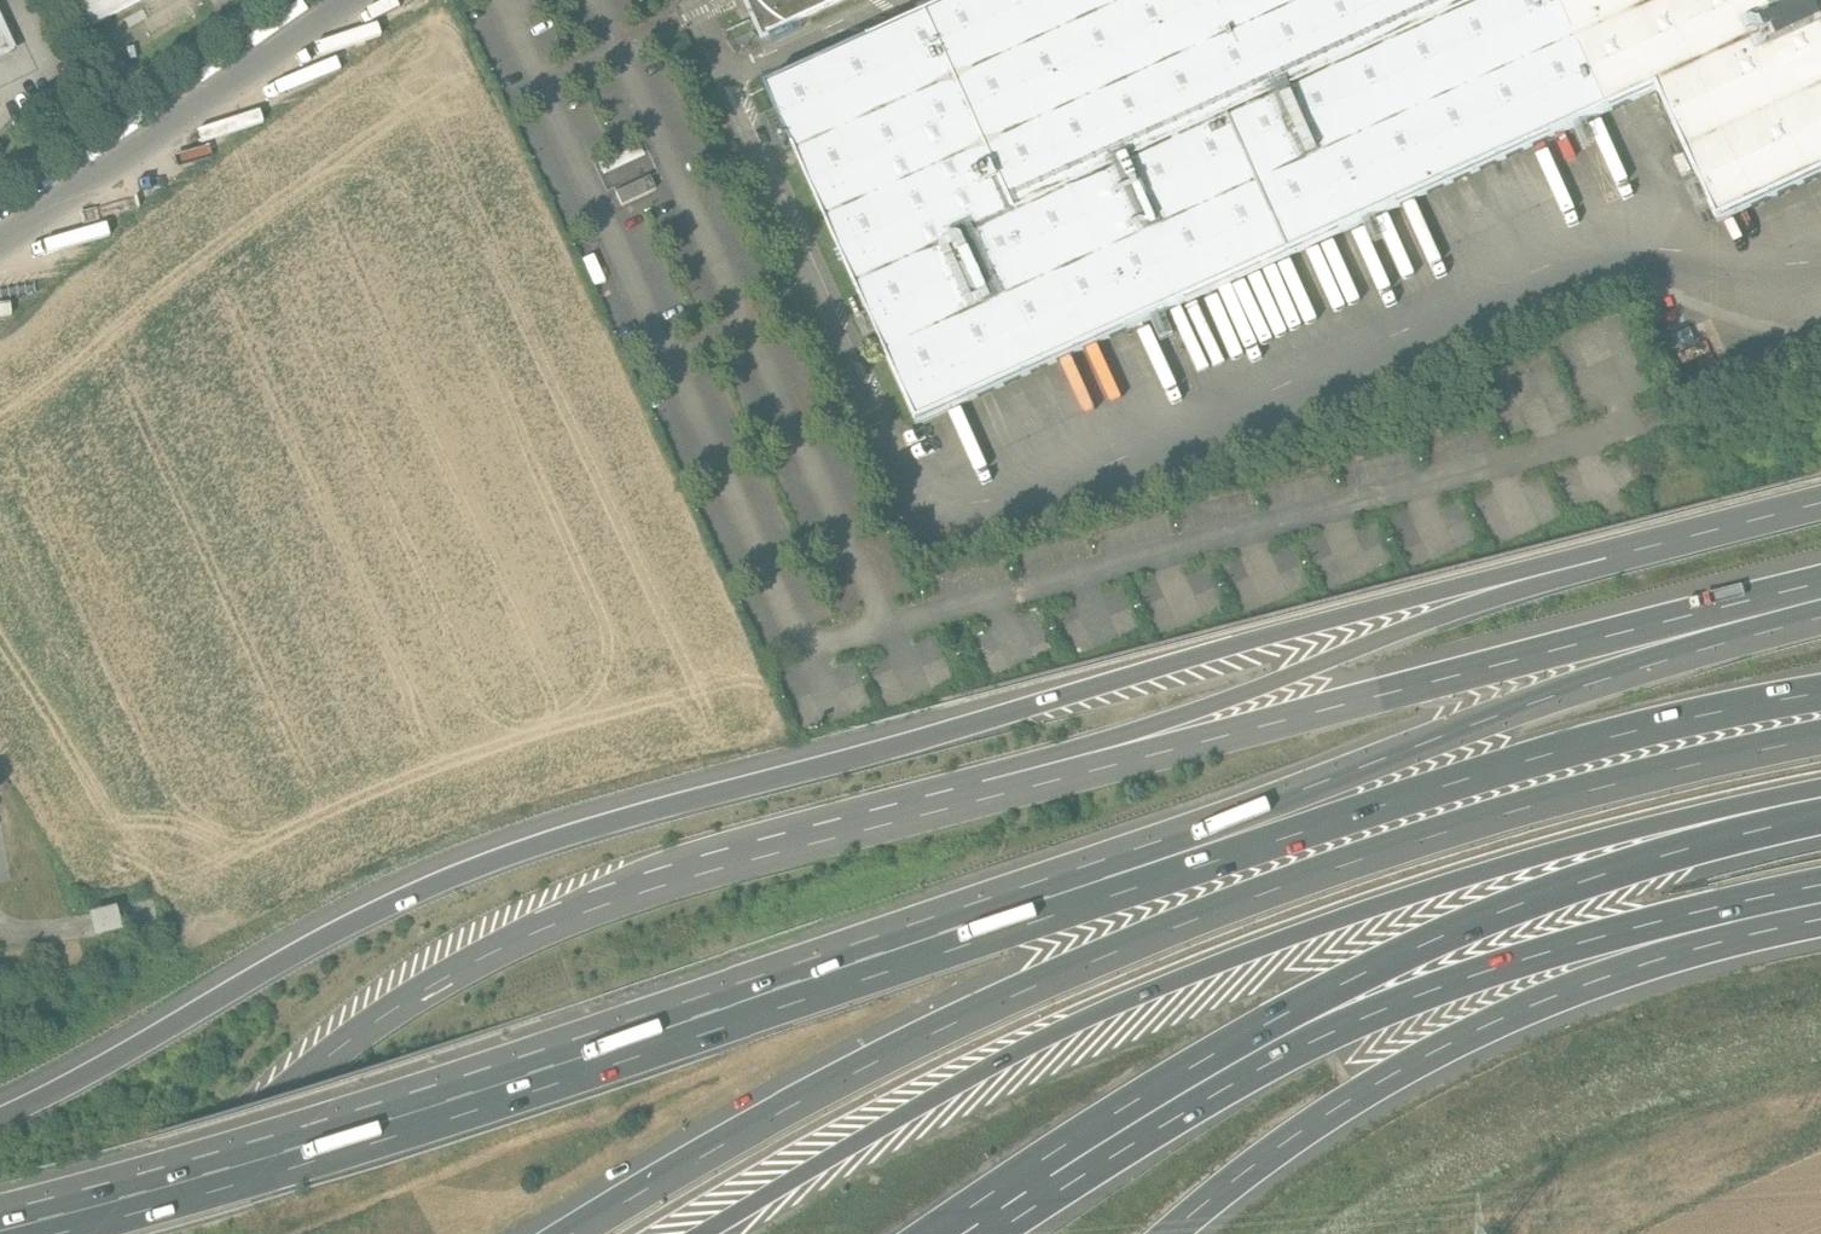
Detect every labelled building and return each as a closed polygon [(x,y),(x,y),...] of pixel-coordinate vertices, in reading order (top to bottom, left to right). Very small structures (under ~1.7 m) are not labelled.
[(103,35),(172,0),(85,0),(103,35)] [(771,41),(863,0),(753,0),(771,41)] [(783,101),(933,421),(1666,98),(1722,217),(1820,174),(1820,0),(1002,0),(783,101)] [(29,60),(5,6),(0,8),(0,73),(29,60)] [(649,174),(617,189),(624,203),(656,188),(649,174)]
